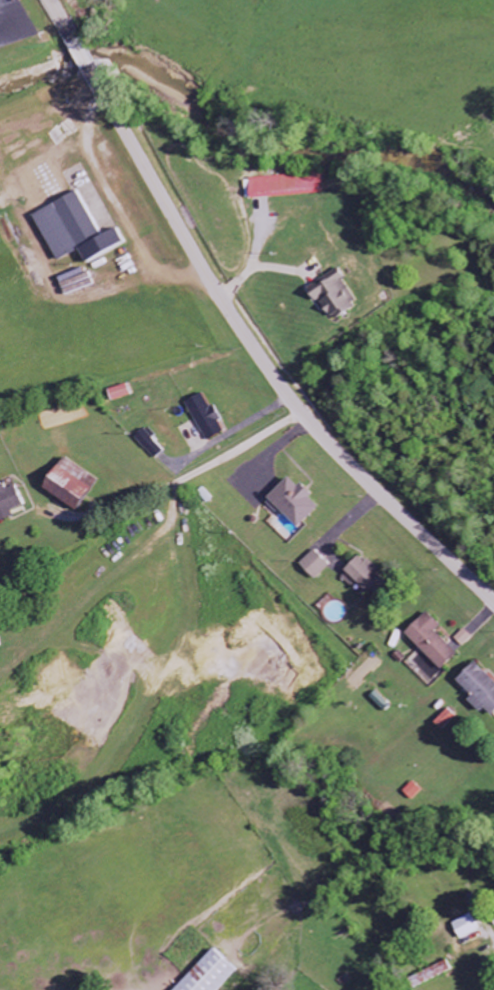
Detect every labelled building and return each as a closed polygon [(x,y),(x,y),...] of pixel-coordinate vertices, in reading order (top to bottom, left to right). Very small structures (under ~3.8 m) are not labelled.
[(319,174),(246,178),(247,199),(320,195),(319,174)] [(30,215),(55,262),(76,251),(83,264),(121,244),(113,228),(98,236),(75,192),(30,215)] [(55,279),(63,297),(91,286),(83,267),(55,279)] [(357,303),(337,270),(307,288),(328,321),(357,303)] [(108,402),(128,397),(125,385),(105,390),(108,402)] [(184,402),(204,442),(222,433),(217,422),(220,421),(213,405),(208,407),(201,393),(184,402)] [(94,480),(61,457),(40,488),(73,511),(94,480)] [(298,483),(295,487),(286,478),(265,498),(295,529),(317,508),(308,499),(311,496),(298,483)] [(2,491),(2,492),(0,493),(0,522),(12,517),(9,511),(23,506),(15,486),(2,491)] [(313,581),(328,567),(313,551),(298,565),(313,581)] [(360,555),(339,575),(351,588),(356,583),(368,596),(383,582),(376,576),(378,574),(360,555)] [(435,632),(440,628),(425,613),(404,634),(440,671),(457,655),(435,632)] [(413,661),(431,681),(440,673),(422,653),(413,661)] [(493,715),(493,683),(473,663),(456,682),(472,697),(468,701),(481,713),(485,709),(493,717),(493,715)] [(435,722),(440,730),(451,722),(446,714),(435,722)] [(411,800),(421,791),(413,783),(402,792),(411,800)] [(450,925),(459,940),(478,930),(469,915),(450,925)] [(210,950),(173,989),(217,989),(234,972),(210,950)] [(450,972),(445,962),(410,977),(414,987),(450,972)]
